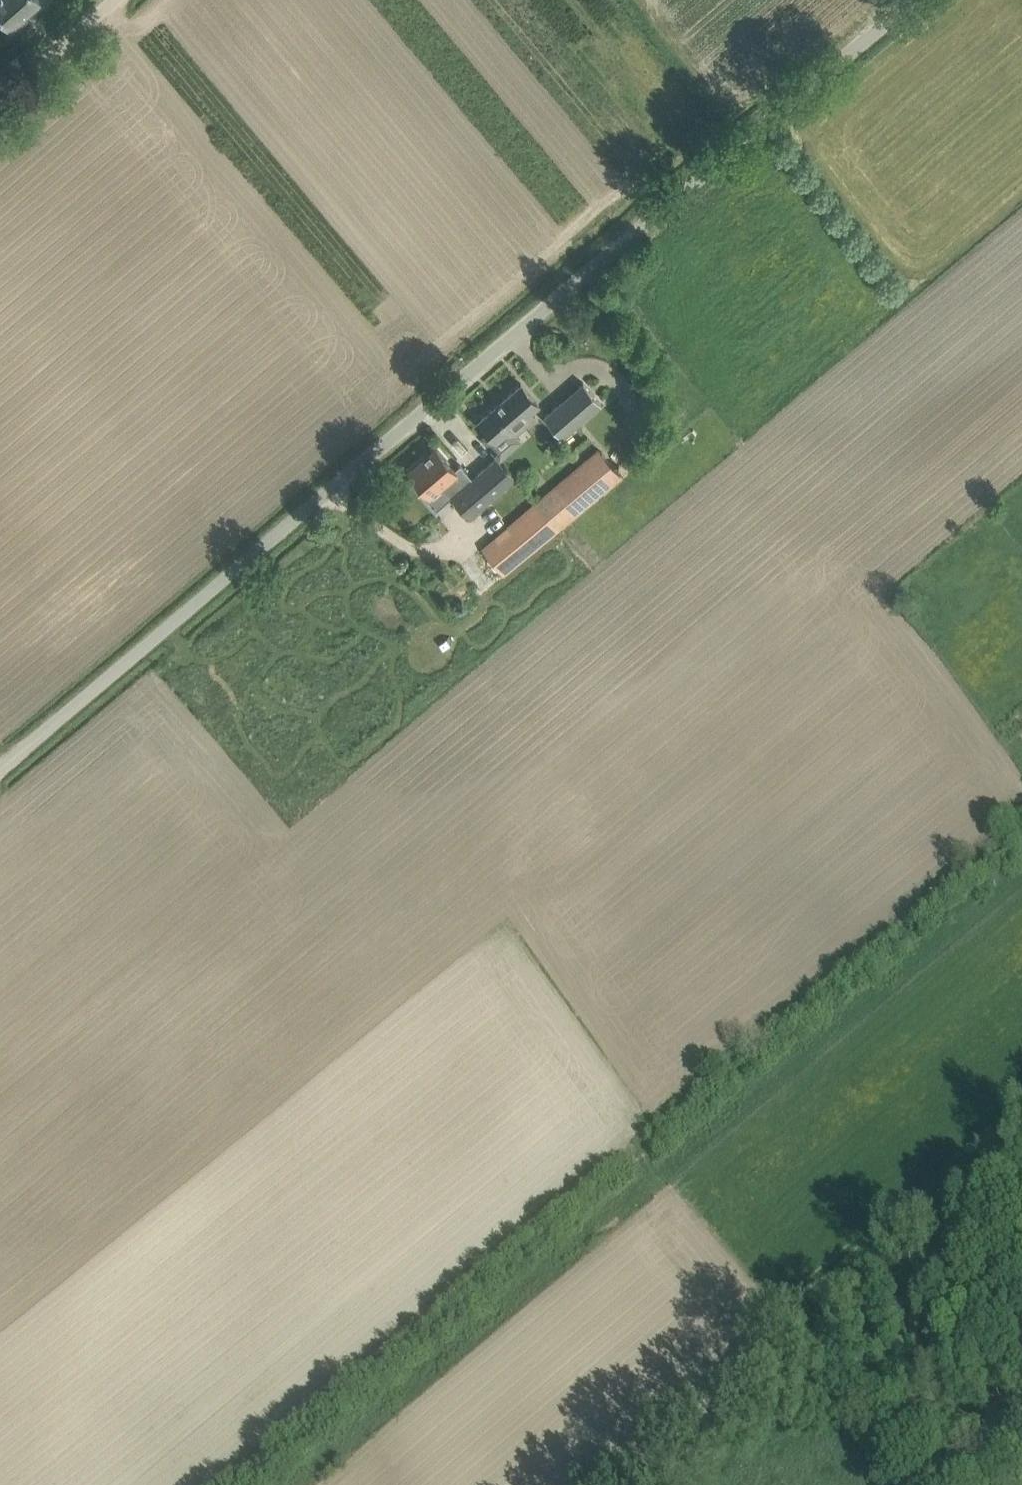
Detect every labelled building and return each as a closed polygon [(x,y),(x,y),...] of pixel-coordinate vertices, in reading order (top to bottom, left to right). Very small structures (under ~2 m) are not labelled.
[(10,27),(39,0),(0,0),(0,16),(10,27)] [(544,416),(562,437),(601,403),(583,382),(544,416)] [(535,417),(531,411),(539,404),(521,383),(478,420),(501,446),(535,417)] [(515,478),(510,472),(497,457),(471,479),(460,466),(455,470),(436,448),(410,471),(429,493),(441,483),(451,495),(469,517),(515,478)] [(621,476),(598,450),(482,549),(504,575),(621,476)]
